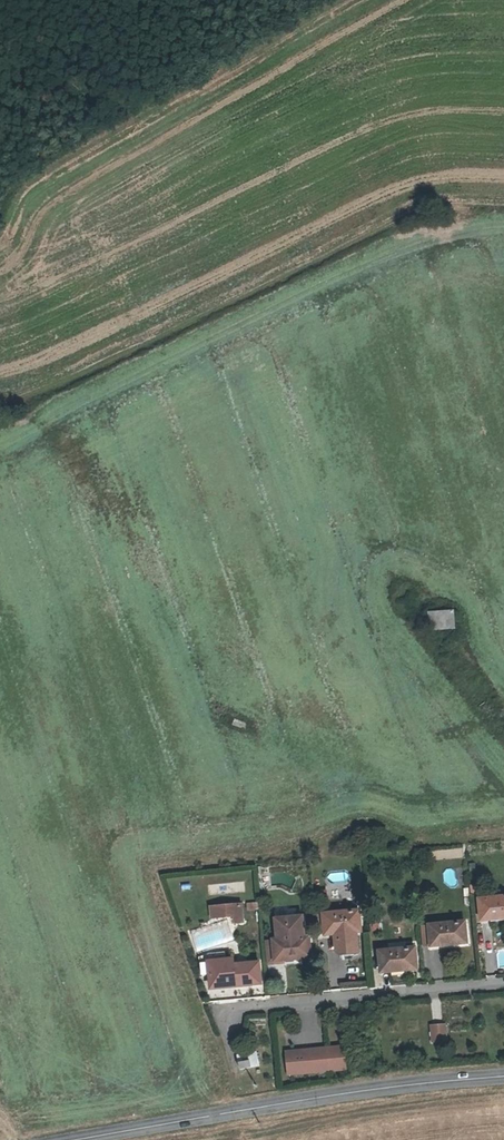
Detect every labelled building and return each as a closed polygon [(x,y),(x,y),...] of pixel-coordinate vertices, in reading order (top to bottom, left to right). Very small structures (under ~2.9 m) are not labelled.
[(454,632),(452,614),(427,617),(430,635),(454,632)] [(243,709),(242,714),(255,719),(256,713),(243,709)] [(232,725),(245,730),(247,723),(234,718),(232,725)] [(431,859),(463,858),(463,848),(431,850),(431,859)] [(477,902),(480,925),(503,921),(503,899),(477,902)] [(245,904),(214,907),(216,917),(239,915),(239,921),(248,920),(245,904)] [(325,935),(335,934),(336,951),(340,954),(357,953),(355,933),(359,932),(357,911),(323,914),(323,916),(325,933),(325,935)] [(325,933),(323,916),(314,917),(316,934),(325,933)] [(368,917),(369,930),(382,929),(381,917),(368,917)] [(285,961),(310,958),(308,938),(304,938),(302,918),(276,920),(278,941),(274,941),(276,961),(285,961)] [(465,923),(430,927),(430,928),(432,946),(432,947),(467,944),(465,923)] [(432,946),(430,928),(422,929),(424,947),(432,946)] [(276,961),(274,941),(265,942),(268,965),(285,963),(285,961),(276,961)] [(416,949),(380,952),(382,971),(391,970),(410,968),(418,968),(416,949)] [(232,964),(232,957),(208,959),(210,987),(225,986),(223,965),(232,964)] [(261,983),(259,962),(232,964),(223,965),(225,986),(261,983)] [(410,968),(391,970),(396,982),(407,981),(410,968)] [(433,1040),(448,1038),(446,1022),(431,1024),(433,1040)] [(289,1076),(350,1069),(347,1044),(286,1051),(289,1076)]
